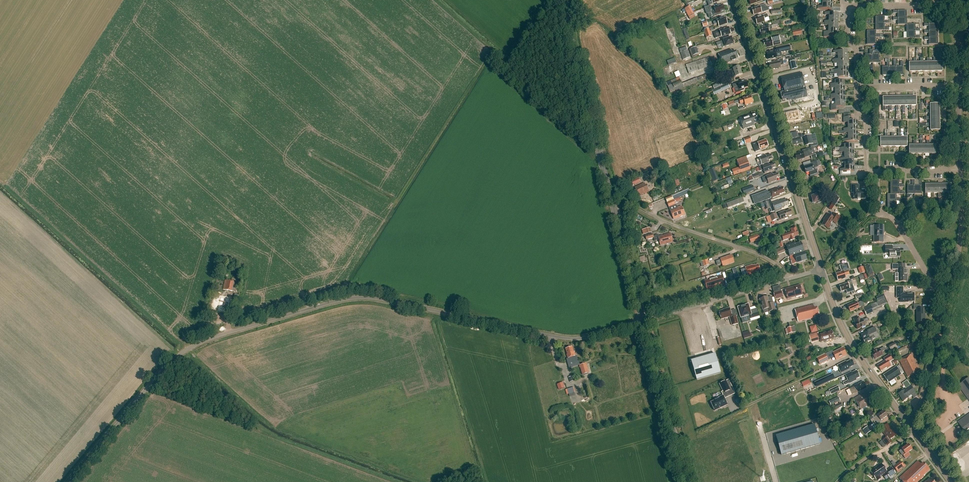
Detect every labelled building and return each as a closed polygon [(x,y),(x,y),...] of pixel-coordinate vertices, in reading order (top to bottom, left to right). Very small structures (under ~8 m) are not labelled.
[(724,12),(724,11),(722,5),(720,5),(717,6),(717,7),(711,9),(710,6),(705,7),(706,12),(707,14),(712,12),(714,17),(717,16),(724,13),(724,12)] [(762,12),(761,10),(765,8),(764,5),(752,9),(753,11),(752,12),(753,14),(754,14),(754,15),(762,12)] [(694,15),(691,9),(686,12),(687,15),(689,18),(694,15)] [(765,22),(764,19),(768,18),(767,14),(756,18),(756,20),(757,24),(765,22)] [(719,26),(727,23),(725,17),(723,18),(722,18),(720,19),(717,20),(717,21),(713,22),(714,25),(718,23),(719,26)] [(761,27),(762,28),(759,28),(760,34),(761,35),(762,36),(764,36),(764,35),(765,34),(769,33),(769,30),(772,30),(771,26),(764,27),(761,27)] [(719,31),(713,33),(715,38),(721,36),(721,37),(731,34),(728,27),(719,30),(719,31)] [(824,32),(824,37),(831,38),(831,35),(838,35),(838,29),(829,29),(829,32),(824,32)] [(779,39),(781,39),(780,35),(778,36),(778,35),(771,37),(772,40),(764,42),(764,44),(764,45),(765,48),(781,44),(779,39)] [(723,41),(719,42),(716,43),(717,46),(721,45),(722,48),(733,44),(731,37),(723,40),(723,41)] [(776,51),(767,53),(768,60),(777,58),(776,55),(777,55),(777,53),(791,50),(790,45),(776,48),(776,51)] [(679,49),(683,60),(690,58),(687,50),(686,46),(679,49)] [(689,50),(692,59),(697,57),(696,55),(699,54),(696,48),(689,50)] [(735,58),(738,57),(736,51),(734,51),(734,50),(731,51),(731,49),(718,53),(722,65),(736,60),(735,58)] [(713,69),(709,57),(686,65),(689,74),(691,74),(692,76),(713,69)] [(779,61),(769,64),(770,70),(775,69),(776,69),(777,69),(777,68),(781,67),(780,66),(784,65),(782,58),(779,59),(779,61)] [(739,66),(733,69),(730,70),(731,74),(734,73),(735,76),(742,74),(739,66)] [(781,93),(782,100),(788,99),(788,101),(792,100),(807,97),(801,73),(781,78),(784,92),(781,93)] [(679,77),(666,83),(670,93),(683,88),(679,77)] [(746,80),(732,85),(734,88),(739,86),(740,92),(744,90),(743,88),(748,87),(746,80)] [(717,94),(729,88),(727,83),(715,89),(712,90),(714,95),(717,94)] [(743,99),(739,100),(740,104),(744,103),(745,105),(753,103),(751,96),(743,98),(743,99)] [(835,102),(836,105),(831,106),(831,111),(839,111),(839,108),(845,107),(845,102),(835,102)] [(798,112),(786,114),(787,118),(787,121),(788,121),(793,120),(794,121),(799,120),(798,112)] [(753,123),(759,121),(756,114),(752,115),(751,114),(739,118),(743,129),(754,125),(753,123)] [(851,117),(843,117),(844,123),(848,123),(848,126),(858,125),(858,120),(851,121),(851,117)] [(801,138),(801,137),(802,137),(801,134),(799,135),(800,137),(790,140),(792,146),(796,145),(797,145),(798,145),(799,144),(802,143),(800,139),(801,138)] [(814,144),(811,135),(803,137),(806,146),(814,144)] [(760,150),(760,149),(768,146),(766,139),(757,142),(752,144),(755,152),(760,150)] [(815,154),(813,147),(802,150),(802,152),(795,154),(795,155),(794,156),(795,158),(796,158),(797,161),(801,159),(802,160),(804,159),(804,158),(805,158),(804,158),(810,156),(815,154)] [(769,160),(773,159),(771,155),(766,156),(765,155),(759,158),(759,159),(757,160),(759,165),(761,165),(769,162),(769,160)] [(734,175),(741,172),(750,169),(746,156),(736,160),(739,167),(732,170),(734,175)] [(811,165),(804,167),(805,173),(808,172),(810,177),(817,175),(816,170),(814,170),(813,168),(818,166),(816,161),(811,163),(811,165)] [(772,169),(776,167),(774,163),(769,165),(769,164),(758,167),(760,172),(763,170),(765,173),(772,171),(772,169)] [(772,174),(766,176),(768,184),(776,181),(775,179),(780,178),(778,174),(773,175),(772,174)] [(720,187),(721,190),(734,186),(731,177),(727,178),(728,184),(720,187)] [(640,182),(639,178),(624,184),(626,188),(640,182)] [(648,193),(647,190),(648,189),(646,185),(645,186),(644,183),(635,188),(638,196),(644,193),(644,194),(648,193)] [(744,195),(755,190),(753,185),(741,189),(744,195)] [(859,191),(859,185),(852,185),(852,192),(854,192),(854,199),(858,199),(858,198),(861,198),(861,199),(866,199),(866,191),(859,191)] [(779,194),(784,192),(782,187),(777,189),(777,188),(771,191),(770,188),(763,190),(764,194),(770,192),(772,198),(779,195),(779,194)] [(676,206),(675,203),(681,201),(680,198),(688,194),(688,189),(677,194),(677,195),(672,197),(666,199),(670,211),(673,219),(683,215),(682,213),(684,212),(682,208),(681,209),(680,207),(678,208),(677,205),(676,206)] [(819,194),(816,194),(816,195),(812,196),(812,199),(811,200),(812,203),(813,203),(814,203),(817,202),(818,203),(822,202),(820,195),(826,193),(825,189),(818,191),(819,194)] [(772,203),(773,207),(775,212),(781,209),(780,208),(783,207),(783,206),(788,204),(786,199),(783,201),(783,200),(779,201),(779,200),(772,203)] [(763,203),(766,210),(773,207),(772,203),(770,204),(769,201),(763,203)] [(791,211),(786,213),(786,212),(776,215),(776,214),(770,216),(772,222),(778,220),(779,222),(781,221),(788,218),(787,217),(792,216),(791,211)] [(825,218),(824,221),(822,225),(828,229),(831,225),(830,225),(832,222),(836,224),(840,217),(835,214),(832,217),(828,214),(825,218)] [(883,225),(874,225),(874,243),(883,242),(883,225)] [(795,227),(790,229),(791,232),(781,235),(783,241),(789,239),(790,241),(794,239),(793,237),(798,236),(795,227)] [(671,240),(672,240),(670,233),(658,236),(657,235),(653,236),(652,234),(645,236),(646,240),(653,238),(654,241),(658,240),(660,245),(672,242),(671,240)] [(759,234),(749,238),(751,243),(760,240),(759,234)] [(794,255),(804,252),(801,242),(786,247),(786,246),(780,248),(776,251),(777,255),(787,251),(789,257),(794,255)] [(892,245),(885,245),(885,254),(889,254),(889,257),(900,257),(899,249),(893,249),(892,245)] [(804,252),(794,255),(795,259),(791,260),(793,265),(807,260),(804,252)] [(842,256),(844,261),(858,256),(856,252),(842,256)] [(720,260),(716,261),(717,265),(722,263),(723,266),(734,262),(731,255),(720,259),(720,260)] [(709,265),(707,259),(700,262),(702,267),(709,265)] [(756,272),(760,271),(758,264),(755,265),(752,266),(752,265),(744,267),(747,275),(756,273),(756,272)] [(899,282),(908,281),(907,269),(905,269),(905,264),(893,264),(893,269),(897,269),(897,273),(899,273),(899,282)] [(844,271),(835,274),(838,281),(846,278),(845,276),(849,275),(848,270),(844,272),(844,271)] [(718,277),(707,281),(709,287),(720,284),(718,277)] [(225,280),(223,290),(237,293),(237,290),(239,283),(225,280)] [(840,287),(840,288),(840,290),(841,290),(841,292),(850,290),(849,288),(853,287),(851,281),(847,282),(848,284),(840,287)] [(801,286),(800,286),(800,285),(785,289),(787,299),(802,295),(801,289),(802,288),(801,286)] [(903,287),(896,287),(897,298),(900,298),(900,303),(909,302),(914,302),(914,293),(909,293),(903,293),(903,287)] [(853,292),(856,299),(863,297),(860,290),(853,292)] [(767,297),(759,299),(763,310),(768,309),(769,312),(775,310),(773,303),(769,304),(767,297)] [(871,305),(871,306),(863,309),(866,316),(874,313),(874,311),(888,305),(885,299),(871,305)] [(231,302),(221,300),(219,310),(226,311),(226,310),(229,311),(231,302)] [(857,302),(847,306),(850,312),(864,306),(862,301),(857,303),(857,302)] [(756,317),(754,309),(750,310),(748,304),(738,307),(741,318),(749,315),(750,319),(756,317)] [(813,305),(795,309),(798,322),(815,317),(814,316),(819,315),(817,307),(814,308),(813,305)] [(920,305),(914,305),(914,310),(917,310),(917,322),(925,322),(925,309),(920,309),(920,305)] [(724,310),(725,310),(719,312),(721,319),(729,317),(732,326),(738,324),(736,316),(732,317),(729,308),(724,310)] [(854,319),(855,323),(858,329),(865,326),(864,323),(869,321),(867,318),(863,320),(860,321),(858,317),(854,319)] [(812,333),(818,331),(816,324),(810,326),(812,333)] [(875,327),(867,331),(868,332),(861,335),(863,339),(863,340),(863,341),(864,342),(865,343),(865,344),(872,340),(872,341),(880,337),(875,327)] [(818,333),(809,336),(812,344),(820,341),(820,342),(834,339),(831,331),(819,335),(818,333)] [(892,351),(898,348),(895,342),(889,346),(892,351)] [(565,349),(567,354),(566,355),(567,358),(568,358),(569,362),(576,359),(575,356),(576,356),(575,352),(574,352),(572,347),(565,349)] [(873,356),(872,357),(873,359),(874,359),(875,359),(882,355),(881,352),(886,350),(884,347),(879,350),(879,349),(874,352),(871,354),(873,356)] [(843,348),(833,353),(836,360),(846,355),(843,348)] [(721,373),(715,354),(691,361),(697,380),(721,373)] [(912,354),(900,360),(908,377),(917,373),(916,371),(919,369),(912,354)] [(825,355),(817,359),(820,364),(828,361),(825,355)] [(884,358),(885,361),(877,366),(881,371),(887,367),(888,368),(891,366),(888,362),(892,360),(889,355),(884,358)] [(845,362),(837,366),(841,373),(849,369),(849,368),(854,366),(851,360),(846,363),(845,362)] [(896,367),(883,375),(888,383),(904,373),(899,365),(896,367)] [(856,379),(860,378),(857,371),(852,373),(851,372),(845,375),(848,380),(843,383),(844,386),(849,383),(849,384),(856,380),(856,379)] [(828,377),(818,382),(819,386),(830,381),(828,377)] [(958,386),(968,400),(968,378),(958,386)] [(731,390),(726,381),(719,384),(724,393),(731,390)] [(866,387),(865,385),(863,382),(855,386),(855,387),(849,390),(852,395),(866,388),(866,387)] [(831,395),(840,391),(838,386),(829,390),(831,395)] [(908,397),(915,392),(911,386),(904,391),(903,391),(898,394),(903,402),(908,398),(908,397)] [(870,404),(870,403),(875,400),(871,392),(863,397),(860,395),(854,399),(861,410),(870,404)] [(715,411),(727,405),(723,396),(714,400),(715,401),(711,403),(715,411)] [(838,397),(829,402),(831,406),(840,401),(838,397)] [(841,403),(832,407),(833,411),(842,406),(841,403)] [(861,410),(857,413),(861,420),(865,417),(861,410)] [(877,415),(877,416),(873,418),(878,424),(882,422),(881,420),(887,416),(883,411),(877,415)] [(958,423),(965,432),(968,429),(968,414),(958,423)] [(881,429),(887,437),(883,440),(887,445),(891,442),(890,440),(895,435),(887,424),(881,429)] [(781,455),(820,444),(814,425),(776,436),(781,455)] [(867,426),(862,430),(866,435),(871,431),(867,426)] [(902,449),(899,451),(902,455),(905,459),(910,455),(908,452),(912,450),(908,444),(902,449)] [(901,461),(893,467),(897,471),(904,466),(901,461)] [(899,478),(902,481),(917,481),(924,476),(923,476),(929,470),(923,463),(921,465),(918,461),(899,478)] [(889,477),(895,473),(891,467),(890,468),(888,470),(887,469),(886,470),(881,463),(876,467),(874,469),(874,468),(870,471),(876,480),(886,473),(889,477)]
